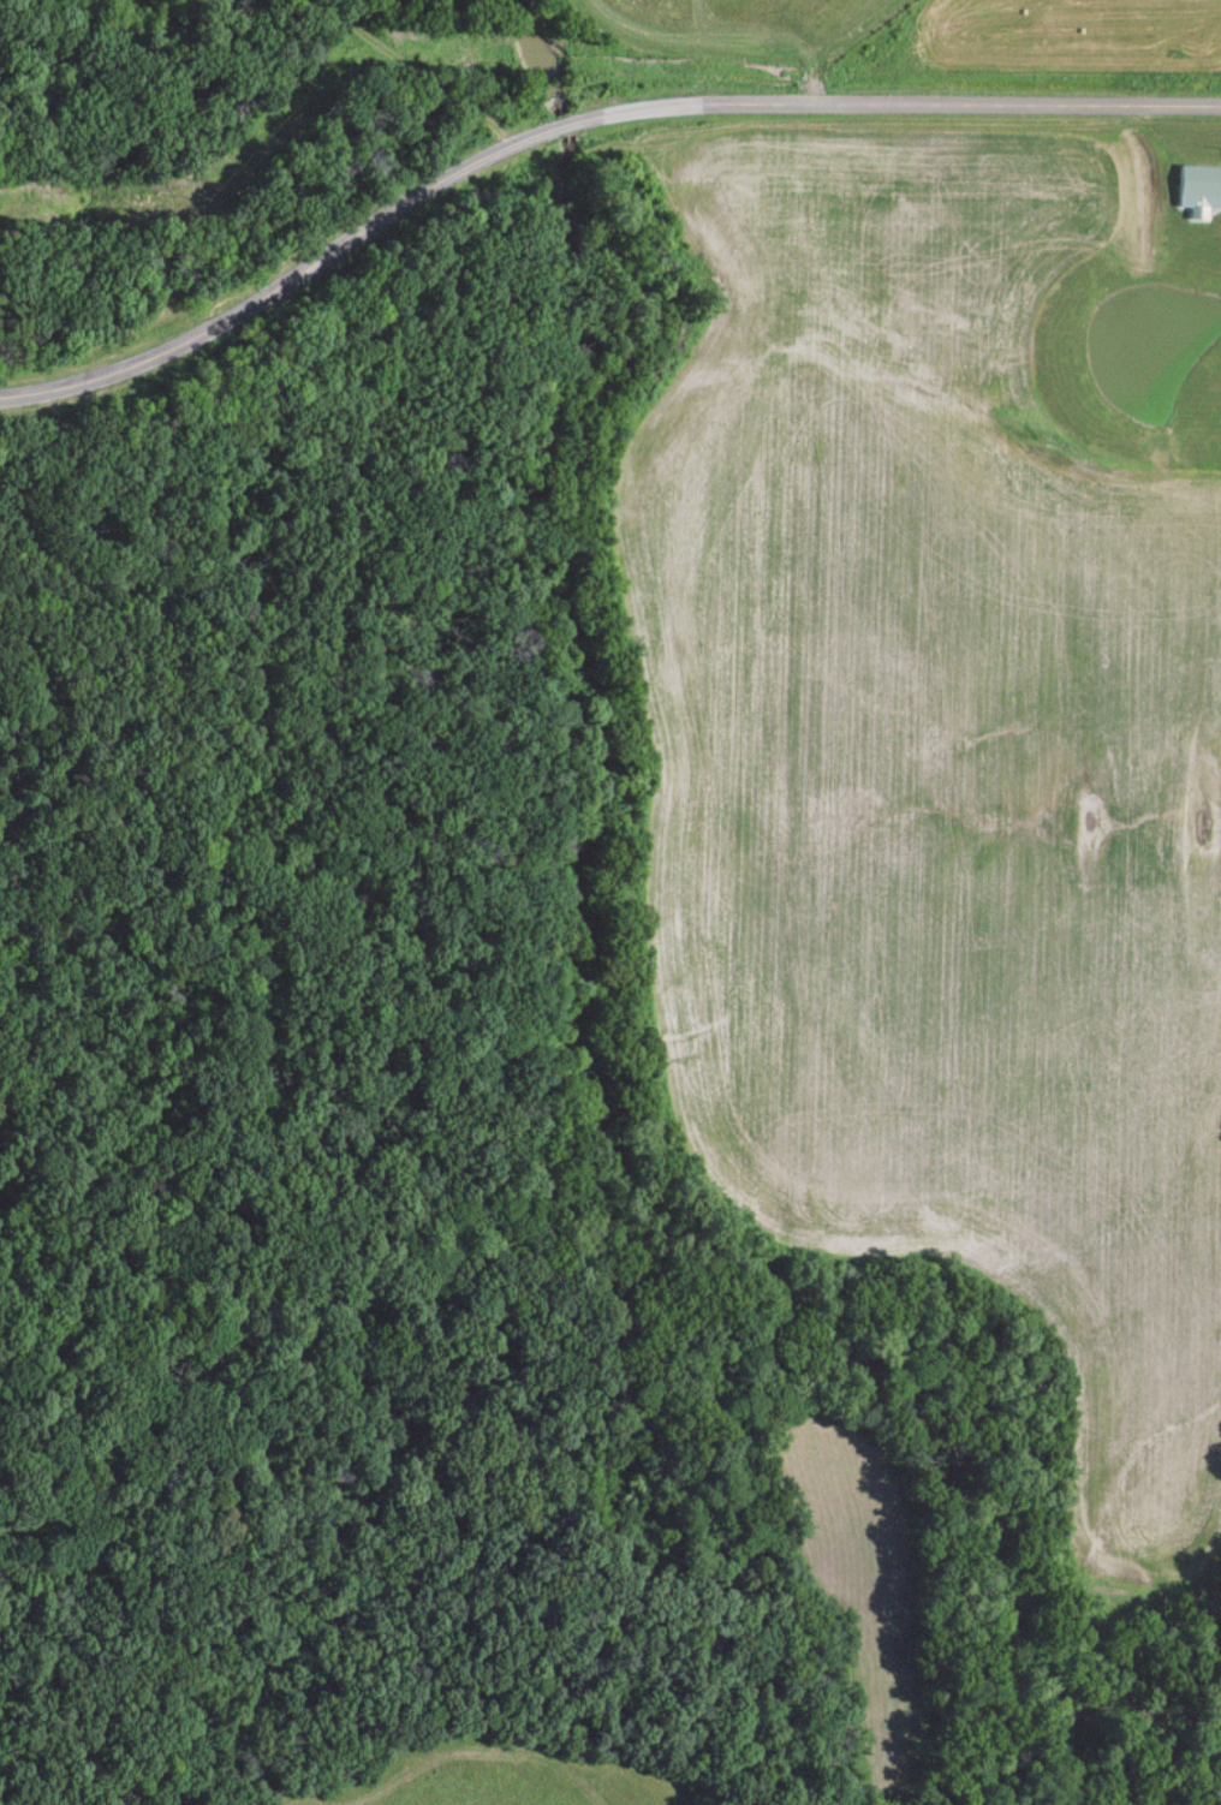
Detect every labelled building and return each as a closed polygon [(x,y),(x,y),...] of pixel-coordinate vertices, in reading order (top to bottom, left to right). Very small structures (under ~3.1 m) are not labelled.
[(1175,165),(1175,196),(1220,196),(1220,165),(1175,165)]
